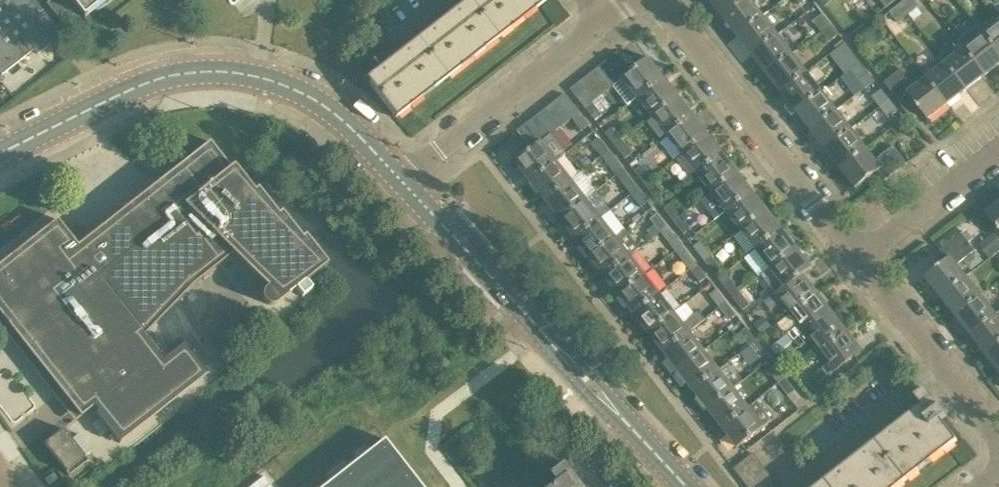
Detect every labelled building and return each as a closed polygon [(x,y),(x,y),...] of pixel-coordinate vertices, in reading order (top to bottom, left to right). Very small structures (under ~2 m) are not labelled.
[(2,74),(34,49),(37,54),(61,35),(34,0),(0,0),(0,72),(2,74)] [(47,3),(63,24),(73,16),(61,0),(51,0),(47,3)] [(83,18),(106,0),(70,0),(83,18)] [(395,119),(547,0),(466,0),(365,79),(368,84),(395,119)] [(722,17),(744,0),(708,0),(722,17)] [(751,0),(744,0),(722,17),(737,36),(763,16),(751,0)] [(906,15),(918,6),(913,0),(906,0),(899,5),(906,15)] [(897,22),(906,15),(899,5),(889,12),(897,22)] [(830,23),(822,13),(812,21),(820,31),(830,23)] [(751,55),(778,34),(763,16),(737,36),(751,55)] [(998,55),(998,21),(982,34),(998,55)] [(830,23),(820,31),(829,42),(839,35),(830,23)] [(984,75),(998,64),(998,55),(982,34),(977,27),(958,42),(963,49),(984,75)] [(792,53),(778,34),(751,55),(766,73),(792,53)] [(944,64),(965,90),(984,75),(963,49),(944,64)] [(608,60),(623,79),(633,71),(618,52),(608,60)] [(849,69),(859,61),(852,52),(842,59),(849,69)] [(780,92),(807,72),(792,53),(766,73),(780,92)] [(921,72),(925,79),(946,105),(965,90),(944,64),(939,57),(921,72)] [(637,98),(664,77),(649,58),(633,71),(623,79),(613,86),(628,105),(637,98)] [(613,86),(623,79),(608,60),(598,67),(613,86)] [(868,73),(859,61),(849,69),(858,80),(868,73)] [(598,67),(589,75),(604,94),(613,86),(598,67)] [(884,83),(901,104),(911,97),(928,119),(946,105),(925,79),(915,87),(900,70),(884,83)] [(822,90),(807,72),(780,92),(795,111),(822,90)] [(595,101),(604,94),(589,75),(580,82),(595,101)] [(679,96),(664,77),(637,98),(652,117),(679,96)] [(585,108),(593,102),(595,101),(580,82),(570,89),(585,108)] [(879,107),(889,100),(881,89),(871,97),(879,107)] [(810,130),(837,110),(822,90),(795,111),(810,130)] [(570,120),(572,119),(579,113),(565,94),(555,101),(570,120)] [(667,136),(693,115),(679,96),(652,117),(667,136)] [(898,110),(889,100),(879,107),(888,118),(898,110)] [(561,128),(570,120),(555,101),(546,109),(561,128)] [(602,115),(593,102),(585,108),(595,121),(602,115)] [(536,116),(551,135),(561,128),(546,109),(536,116)] [(852,129),(837,110),(810,130),(825,150),(852,129)] [(589,125),(579,113),(572,119),(582,131),(589,125)] [(708,133),(693,115),(667,136),(681,155),(708,133)] [(543,142),(551,135),(536,116),(526,124),(541,142),(542,141),(543,142)] [(517,131),(532,150),(541,142),(526,124),(517,131)] [(605,133),(615,146),(622,141),(622,140),(626,137),(616,125),(605,133)] [(840,169),(866,148),(852,129),(825,150),(840,169)] [(696,174),(723,153),(708,133),(681,155),(696,174)] [(542,141),(541,142),(532,150),(515,162),(531,182),(558,161),(566,154),(551,135),(543,142),(542,141)] [(609,151),(599,138),(592,144),(602,157),(609,151)] [(632,153),(622,141),(615,146),(625,159),(632,153)] [(327,265),(305,237),(301,239),(281,213),(278,216),(257,190),(254,192),(245,181),(233,166),(230,169),(210,143),(92,235),(78,247),(70,237),(57,220),(17,252),(10,257),(0,265),(0,326),(10,339),(13,342),(19,337),(28,349),(22,354),(50,389),(63,407),(70,402),(81,416),(94,405),(99,411),(96,413),(120,443),(208,374),(184,344),(163,360),(158,355),(161,353),(146,334),(152,328),(194,285),(233,253),(239,259),(268,287),(264,289),(264,291),(262,293),(262,294),(262,297),(262,299),(263,300),(264,301),(265,303),(266,304),(268,305),(270,305),(272,305),(273,305),(275,305),(277,303),(296,289),(302,297),(312,289),(305,281),(310,277),(327,265)] [(875,160),(866,148),(840,169),(855,188),(877,171),(884,180),(906,163),(893,146),(875,160)] [(619,164),(609,151),(602,157),(612,169),(619,164)] [(737,171),(723,153),(696,174),(710,192),(737,171)] [(572,180),(558,161),(531,182),(545,201),(572,180)] [(644,184),(651,178),(642,166),(634,171),(644,184)] [(737,171),(710,192),(725,211),(752,190),(737,171)] [(638,189),(628,176),(621,182),(631,194),(638,189)] [(662,191),(651,178),(644,184),(655,197),(662,191)] [(560,220),(587,199),(572,180),(545,201),(560,220)] [(648,202),(638,189),(631,194),(641,208),(648,202)] [(767,210),(752,190),(725,211),(740,230),(743,227),(767,210)] [(602,217),(587,199),(560,220),(575,239),(602,217)] [(998,230),(998,201),(985,212),(998,230)] [(671,203),(664,209),(673,221),(680,215),(671,203)] [(756,250),(783,229),(767,210),(743,227),(740,230),(756,250)] [(667,226),(658,214),(650,219),(660,232),(667,226)] [(680,215),(673,221),(684,235),(691,229),(680,215)] [(589,258),(616,236),(602,217),(575,239),(589,258)] [(677,239),(667,226),(660,232),(670,245),(677,239)] [(796,247),(783,229),(756,250),(770,269),(796,247)] [(940,297),(966,276),(957,264),(975,251),(961,233),(939,251),(946,260),(925,277),(940,297)] [(993,233),(983,241),(994,254),(998,250),(998,240),(993,233)] [(631,255),(616,236),(589,258),(604,276),(631,255)] [(703,259),(710,254),(700,241),(693,247),(703,259)] [(796,247),(770,269),(784,287),(785,287),(803,273),(803,274),(812,267),(796,247)] [(697,264),(687,252),(680,257),(690,270),(697,264)] [(720,267),(710,254),(703,259),(713,272),(720,267)] [(618,295),(645,274),(631,255),(604,276),(618,295)] [(707,277),(697,264),(690,270),(700,283),(707,277)] [(817,292),(803,274),(803,273),(785,287),(784,287),(764,302),(770,310),(783,300),(792,312),(817,292)] [(660,293),(645,274),(618,295),(633,314),(660,293)] [(981,295),(966,276),(940,297),(954,316),(981,295)] [(733,298),(740,292),(730,279),(723,285),(733,298)] [(727,302),(717,289),(709,295),(719,308),(727,302)] [(750,305),(740,292),(733,298),(743,310),(750,305)] [(832,311),(817,292),(792,312),(801,324),(788,333),(794,341),(832,311)] [(648,333),(675,312),(660,293),(633,314),(648,333)] [(969,335),(996,314),(981,295),(954,316),(969,335)] [(737,315),(727,302),(719,308),(729,321),(737,315)] [(683,322),(675,312),(648,333),(663,352),(690,331),(698,325),(703,320),(705,319),(699,311),(683,322)] [(822,350),(847,330),(832,311),(794,341),(800,348),(812,338),(822,350)] [(996,314),(969,335),(984,353),(998,342),(998,318),(996,314)] [(754,323),(762,334),(772,326),(764,316),(754,323)] [(756,340),(747,328),(739,333),(749,346),(756,340)] [(862,349),(847,330),(822,350),(830,361),(818,371),(824,379),(862,349)] [(678,372),(705,350),(690,331),(663,352),(678,372)] [(756,340),(749,346),(759,359),(767,353),(756,340)] [(998,372),(998,342),(984,353),(998,372)] [(720,369),(705,350),(678,372),(693,390),(720,369)] [(779,384),(786,378),(775,365),(768,371),(779,384)] [(707,409),(734,388),(720,369),(693,390),(707,409)] [(818,383),(824,379),(818,371),(812,376),(818,383)] [(796,390),(786,378),(779,384),(788,397),(796,390)] [(749,407),(734,388),(707,409),(722,429),(749,407)] [(827,486),(898,486),(957,441),(941,420),(946,416),(925,389),(915,396),(926,410),(827,486)] [(749,407),(722,429),(737,448),(772,421),(757,401),(749,407)] [(66,472),(85,457),(63,429),(44,443),(66,472)] [(384,439),(322,486),(421,486),(384,439)] [(733,469),(740,478),(761,462),(753,453),(733,469)] [(747,486),(749,486),(768,472),(761,462),(740,478),(747,486)] [(556,486),(578,486),(571,477),(576,473),(569,464),(554,475),(560,484),(556,486)] [(775,481),(768,472),(749,486),(768,486),(775,481)] [(178,478),(165,486),(185,486),(178,478)]
